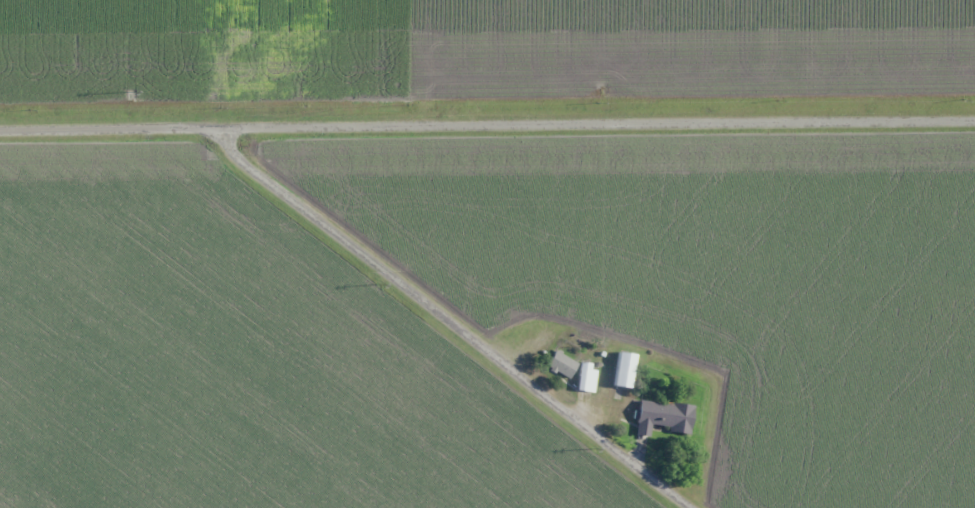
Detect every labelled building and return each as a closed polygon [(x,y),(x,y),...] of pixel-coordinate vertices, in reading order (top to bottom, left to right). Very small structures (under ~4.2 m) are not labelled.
[(577,363),(556,350),(547,366),(568,379),(577,363)] [(631,388),(635,354),(618,352),(614,387),(631,388)] [(595,391),(596,366),(579,365),(579,391),(595,391)] [(650,437),(651,429),(691,433),(694,405),(640,399),(636,435),(650,437)]
